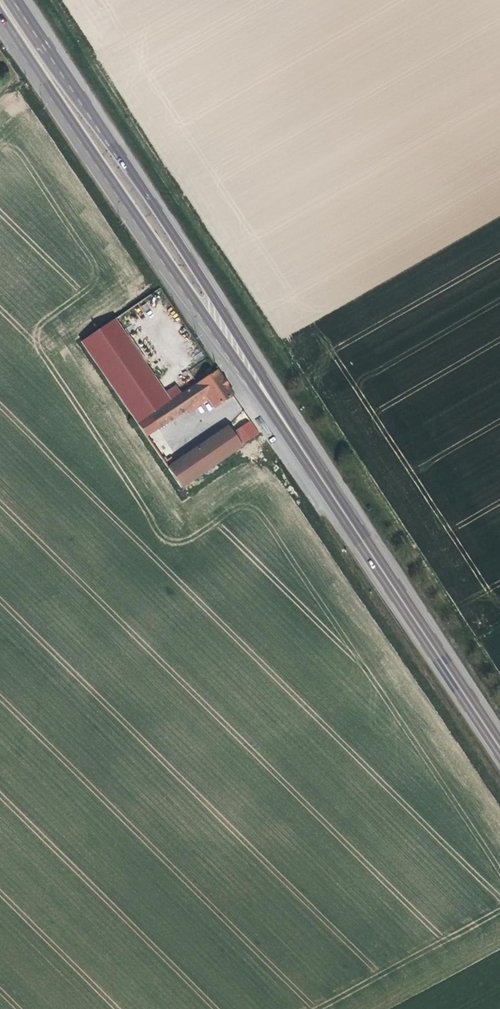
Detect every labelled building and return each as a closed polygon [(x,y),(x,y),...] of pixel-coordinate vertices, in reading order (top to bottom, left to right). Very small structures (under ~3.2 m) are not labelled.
[(158,400),(105,327),(73,349),(129,431),(164,408),(158,400)] [(138,445),(193,408),(190,405),(199,399),(202,402),(206,409),(224,397),(219,391),(210,377),(174,402),(164,408),(129,431),(138,445)] [(174,402),(168,394),(158,400),(164,408),(174,402)] [(171,495),(254,438),(245,424),(226,437),(223,433),(158,477),(171,495)]
